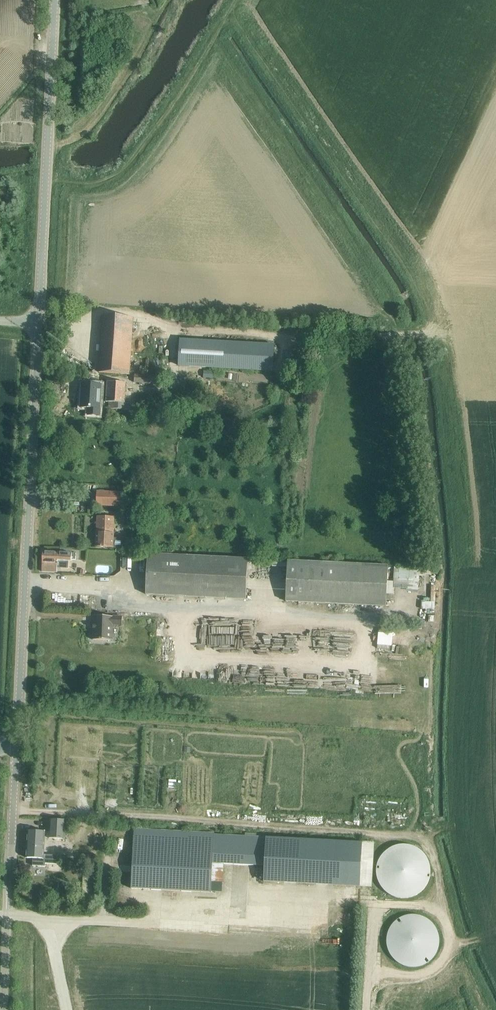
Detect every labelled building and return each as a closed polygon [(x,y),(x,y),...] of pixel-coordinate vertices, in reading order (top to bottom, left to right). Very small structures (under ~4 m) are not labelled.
[(99,373),(129,375),(133,319),(103,317),(99,373)] [(179,366),(273,371),(274,345),(181,340),(179,366)] [(135,383),(158,385),(159,377),(135,375),(135,383)] [(108,382),(107,402),(110,403),(110,409),(126,410),(126,404),(122,403),(124,383),(108,382)] [(85,385),(84,408),(91,409),(90,416),(102,417),(104,386),(85,385)] [(97,505),(122,506),(122,494),(98,493),(97,505)] [(97,517),(97,533),(96,533),(96,548),(114,548),(114,545),(123,545),(124,538),(114,538),(114,534),(115,518),(97,517)] [(66,564),(66,562),(72,562),(72,554),(43,552),(42,572),(57,573),(57,570),(68,570),(68,564),(66,564)] [(146,595),(246,600),(248,559),(148,555),(146,595)] [(394,594),(387,594),(388,567),(288,562),(286,602),(386,607),(386,600),(394,600),(394,594)] [(398,562),(397,577),(412,578),(411,584),(420,585),(421,563),(398,562)] [(305,611),(305,619),(320,620),(321,612),(305,611)] [(340,620),(340,611),(322,611),(322,620),(340,620)] [(94,616),(93,640),(110,641),(111,625),(122,626),(123,618),(113,617),(94,616)] [(49,839),(65,840),(66,821),(50,820),(49,839)] [(132,867),(131,889),(211,893),(213,864),(265,867),(264,882),(333,885),(360,887),(362,845),(362,843),(266,838),(214,835),(215,833),(134,829),(134,845),(133,854),(132,867)] [(28,831),(28,845),(27,858),(33,859),(33,866),(46,867),(46,864),(57,864),(57,855),(44,854),(45,832),(28,831)] [(363,843),(360,887),(372,887),(375,843),(363,843)] [(430,876),(431,871),(430,865),(429,861),(427,857),(424,852),(420,849),(416,847),(410,845),(405,844),(399,844),(394,846),(388,849),(385,852),(381,856),(378,861),(377,865),(377,871),(377,876),(379,881),(381,887),(384,890),(389,894),(394,896),(399,898),(403,898),(409,898),(413,896),(418,894),(423,890),(426,887),(429,882),(430,876)] [(439,945),(440,941),(439,936),(438,930),(436,926),(432,922),(429,919),(424,917),(419,915),(414,914),(409,915),(404,916),(400,918),(395,922),(392,926),(390,930),(388,935),(387,940),(388,945),(389,950),(391,955),(395,959),(398,962),(403,965),(408,966),(413,967),(418,966),(424,965),(429,962),(432,959),(436,955),(438,950),(439,945)]
